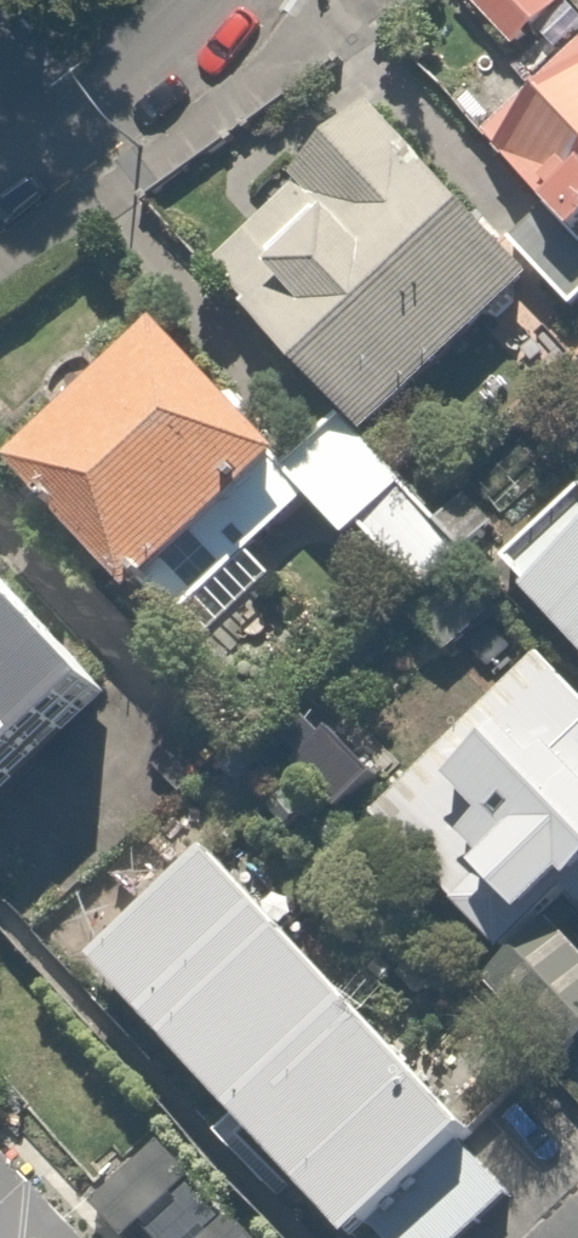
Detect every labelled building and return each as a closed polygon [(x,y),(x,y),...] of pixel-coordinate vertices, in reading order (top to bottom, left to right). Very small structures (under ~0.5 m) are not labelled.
[(574,0),(453,0),(526,90),(479,132),(577,243),(577,5),(574,0)] [(369,433),(542,278),(373,89),(294,160),(306,173),(212,257),(369,433)] [(462,550),(335,411),(295,448),(171,310),(114,363),(97,345),(48,389),(65,407),(14,453),(175,630),(314,503),(341,532),(354,520),(418,590),(462,550)] [(505,555),(577,638),(577,491),(505,555)] [(108,698),(0,581),(0,798),(108,698)] [(573,908),(577,904),(577,710),(555,682),(454,766),(486,804),(461,825),(528,906),(554,886),(573,908)] [(382,1237),(461,1237),(511,1192),(459,1136),(468,1128),(211,850),(96,956),(351,1232),(364,1219),(382,1237)] [(554,915),(479,988),(545,1056),(577,1023),(577,939),(554,915)] [(0,1140),(0,1237),(89,1237),(0,1140)]
